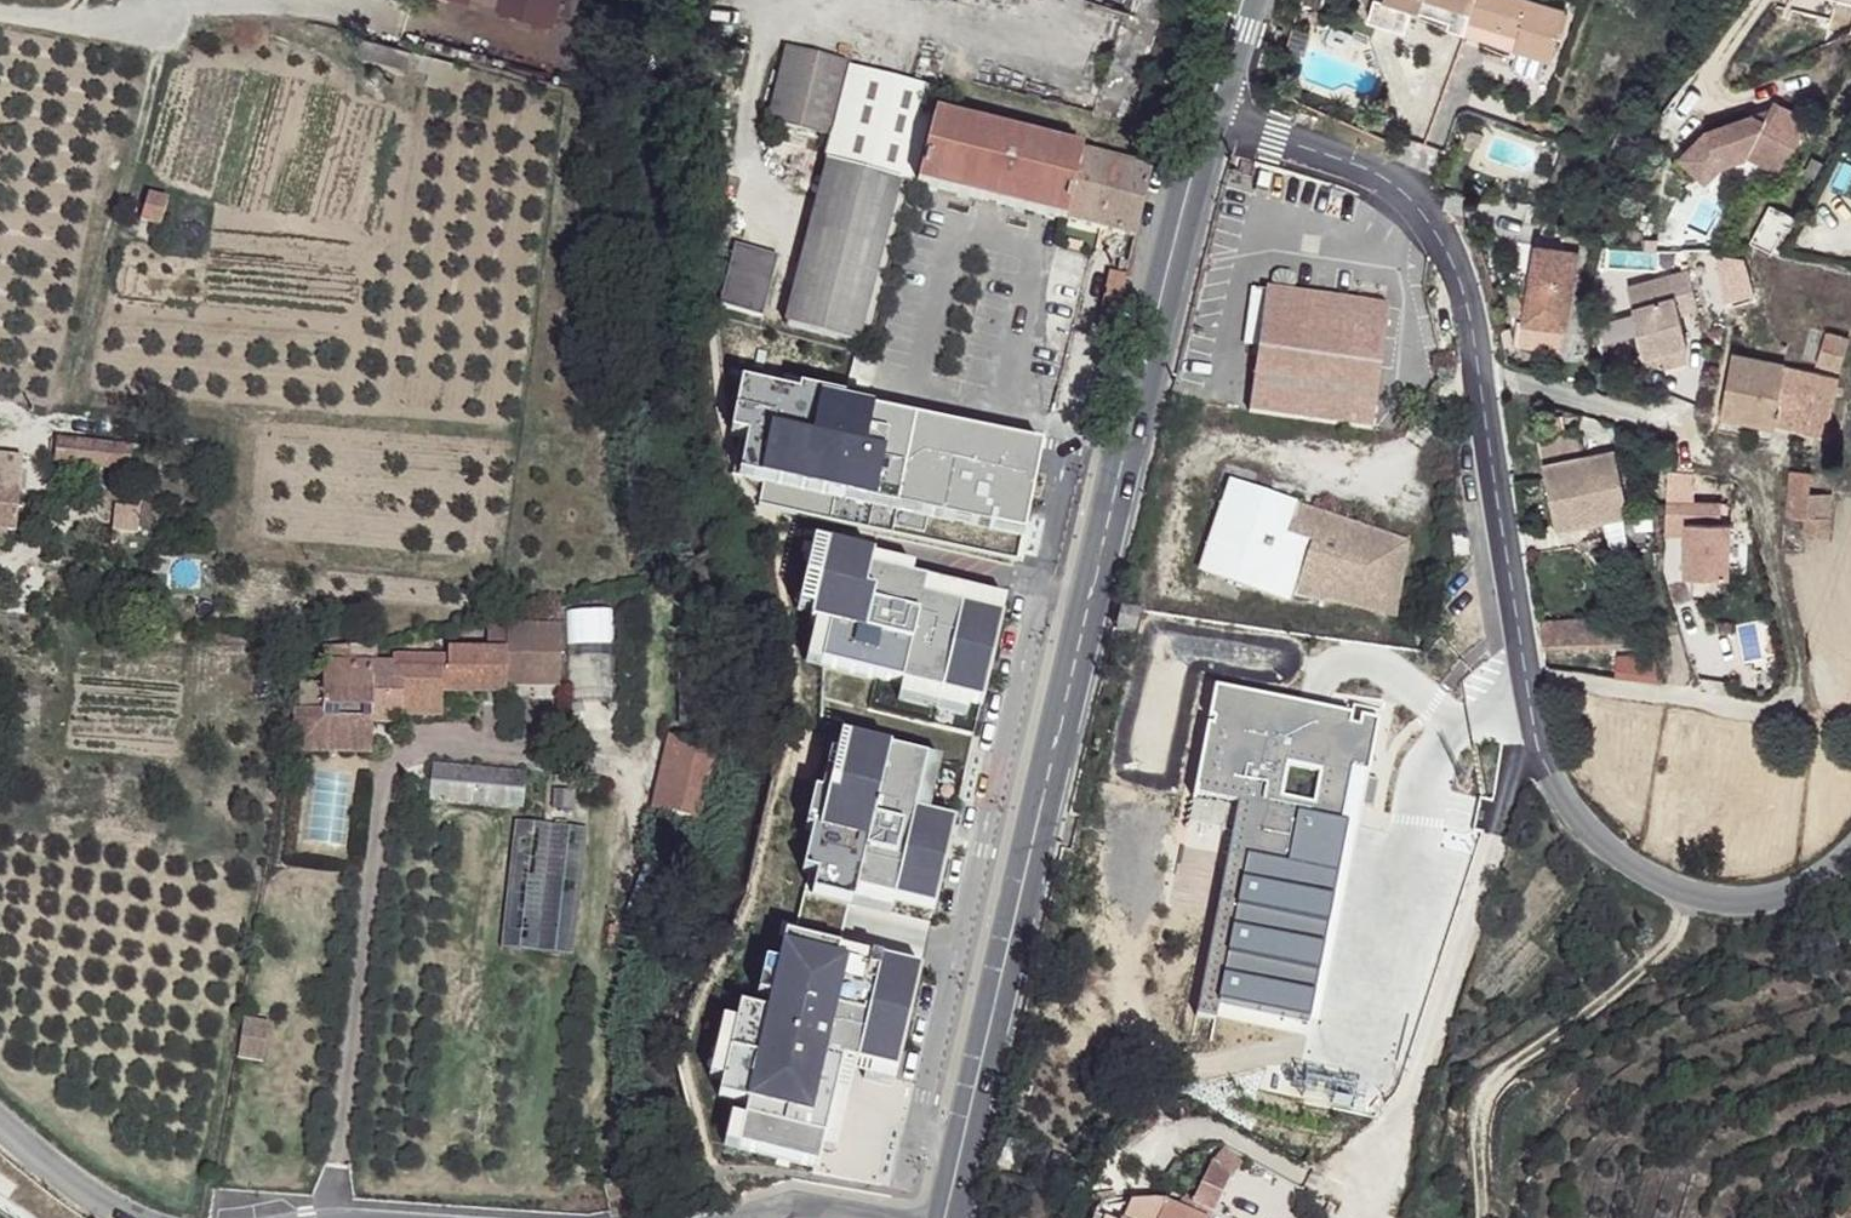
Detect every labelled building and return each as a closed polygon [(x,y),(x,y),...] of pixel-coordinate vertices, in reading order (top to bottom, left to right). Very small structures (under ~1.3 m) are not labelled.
[(502,5),(552,18),(553,14),(557,0),(503,0),(502,5)] [(1385,1),(1453,22),(1450,31),(1465,35),(1476,0),(1385,0),(1385,1)] [(1527,0),(1476,0),(1465,35),(1550,58),(1562,11),(1527,0)] [(790,47),(773,119),(810,128),(829,134),(824,156),(829,158),(786,322),(861,342),(903,178),(919,183),(920,178),(936,119),(938,113),(944,89),(916,83),(849,66),(851,61),(790,47)] [(387,77),(382,83),(388,89),(393,83),(387,77)] [(1709,125),(1681,149),(1700,170),(1712,159),(1746,147),(1748,153),(1782,173),(1813,121),(1778,100),(1774,107),(1768,118),(1758,111),(1709,125)] [(1774,107),(1758,111),(1768,118),(1774,107)] [(1151,170),(936,119),(920,178),(919,183),(926,184),(1096,227),(1135,236),(1151,170)] [(1712,159),(1700,170),(1706,177),(1723,161),(1748,153),(1746,147),(1712,159)] [(149,194),(141,218),(160,222),(167,199),(149,194)] [(1779,248),(1791,216),(1769,207),(1756,239),(1779,248)] [(1574,254),(1533,246),(1519,325),(1561,332),(1574,254)] [(1682,263),(1620,279),(1636,349),(1657,346),(1680,341),(1672,310),(1692,305),(1682,263)] [(1113,272),(1101,319),(1116,322),(1127,275),(1113,272)] [(1390,304),(1266,286),(1248,408),(1372,426),(1390,304)] [(1848,341),(1825,333),(1817,361),(1840,368),(1848,341)] [(1657,346),(1636,349),(1639,358),(1659,352),(1657,346)] [(1838,377),(1726,353),(1717,416),(1825,437),(1838,377)] [(1019,556),(1041,433),(799,382),(745,370),(731,418),(752,423),(738,472),(765,482),(759,498),(1019,556)] [(1581,424),(1535,437),(1557,531),(1629,516),(1611,452),(1589,458),(1581,424)] [(59,437),(56,458),(141,467),(143,445),(59,437)] [(19,528),(23,456),(0,453),(0,527),(19,528)] [(1785,473),(1786,495),(1807,495),(1808,473),(1785,473)] [(1359,529),(1231,484),(1203,572),(1296,600),(1296,595),(1330,606),(1350,592),(1360,597),(1386,623),(1407,601),(1412,554),(1356,540),(1359,529)] [(1807,495),(1786,495),(1785,517),(1803,517),(1803,538),(1829,537),(1828,496),(1807,495)] [(1731,523),(1719,523),(1719,499),(1664,499),(1664,536),(1681,536),(1681,575),(1730,576),(1731,523)] [(122,503),(120,523),(139,525),(140,505),(122,503)] [(876,545),(817,527),(797,609),(818,615),(804,661),(981,706),(1006,589),(914,565),(914,555),(876,545)] [(1413,548),(1359,529),(1356,540),(1412,554),(1413,548)] [(1360,597),(1350,592),(1330,606),(1386,623),(1360,597)] [(621,610),(576,607),(571,702),(617,703),(621,610)] [(1141,614),(1123,611),(1119,630),(1135,634),(1141,614)] [(450,649),(449,684),(514,686),(513,679),(566,679),(569,623),(492,621),(492,646),(450,644),(450,649)] [(323,701),(323,712),(376,711),(377,693),(384,693),(383,659),(370,659),(370,646),(325,646),(324,683),(302,683),(303,701),(323,701)] [(394,659),(394,662),(445,663),(444,684),(449,684),(450,649),(394,648),(394,659)] [(1616,654),(1617,677),(1661,682),(1653,654),(1616,654)] [(383,659),(384,693),(405,693),(405,707),(443,708),(444,684),(445,663),(394,662),(394,659),(383,659)] [(1381,718),(1213,688),(1194,795),(1243,804),(1207,1006),(1317,1025),(1354,820),(1346,818),(1355,771),(1371,774),(1381,718)] [(376,711),(376,719),(401,721),(406,721),(405,707),(405,693),(384,693),(384,711),(376,711)] [(323,701),(303,701),(301,749),(377,750),(376,719),(322,719),(323,712),(323,701)] [(323,712),(322,719),(376,719),(376,711),(323,712)] [(893,736),(843,722),(828,781),(817,781),(809,813),(817,816),(806,859),(822,863),(815,891),(852,900),(858,890),(934,908),(955,810),(915,800),(926,747),(893,736)] [(677,724),(644,804),(688,823),(722,743),(677,724)] [(431,757),(429,795),(522,800),(524,762),(431,757)] [(514,812),(507,939),(580,943),(586,816),(514,812)] [(922,958),(785,924),(770,1002),(742,996),(721,1096),(734,1100),(724,1149),(831,1171),(855,1066),(896,1076),(922,958)] [(245,1016),(244,1026),(262,1029),(257,1054),(265,1056),(270,1019),(245,1016)] [(244,1026),(240,1052),(257,1054),(262,1029),(244,1026)] [(1231,1180),(1213,1162),(1187,1189),(1205,1206),(1231,1180)] [(1165,1206),(1161,1217),(1197,1217),(1165,1206)]
